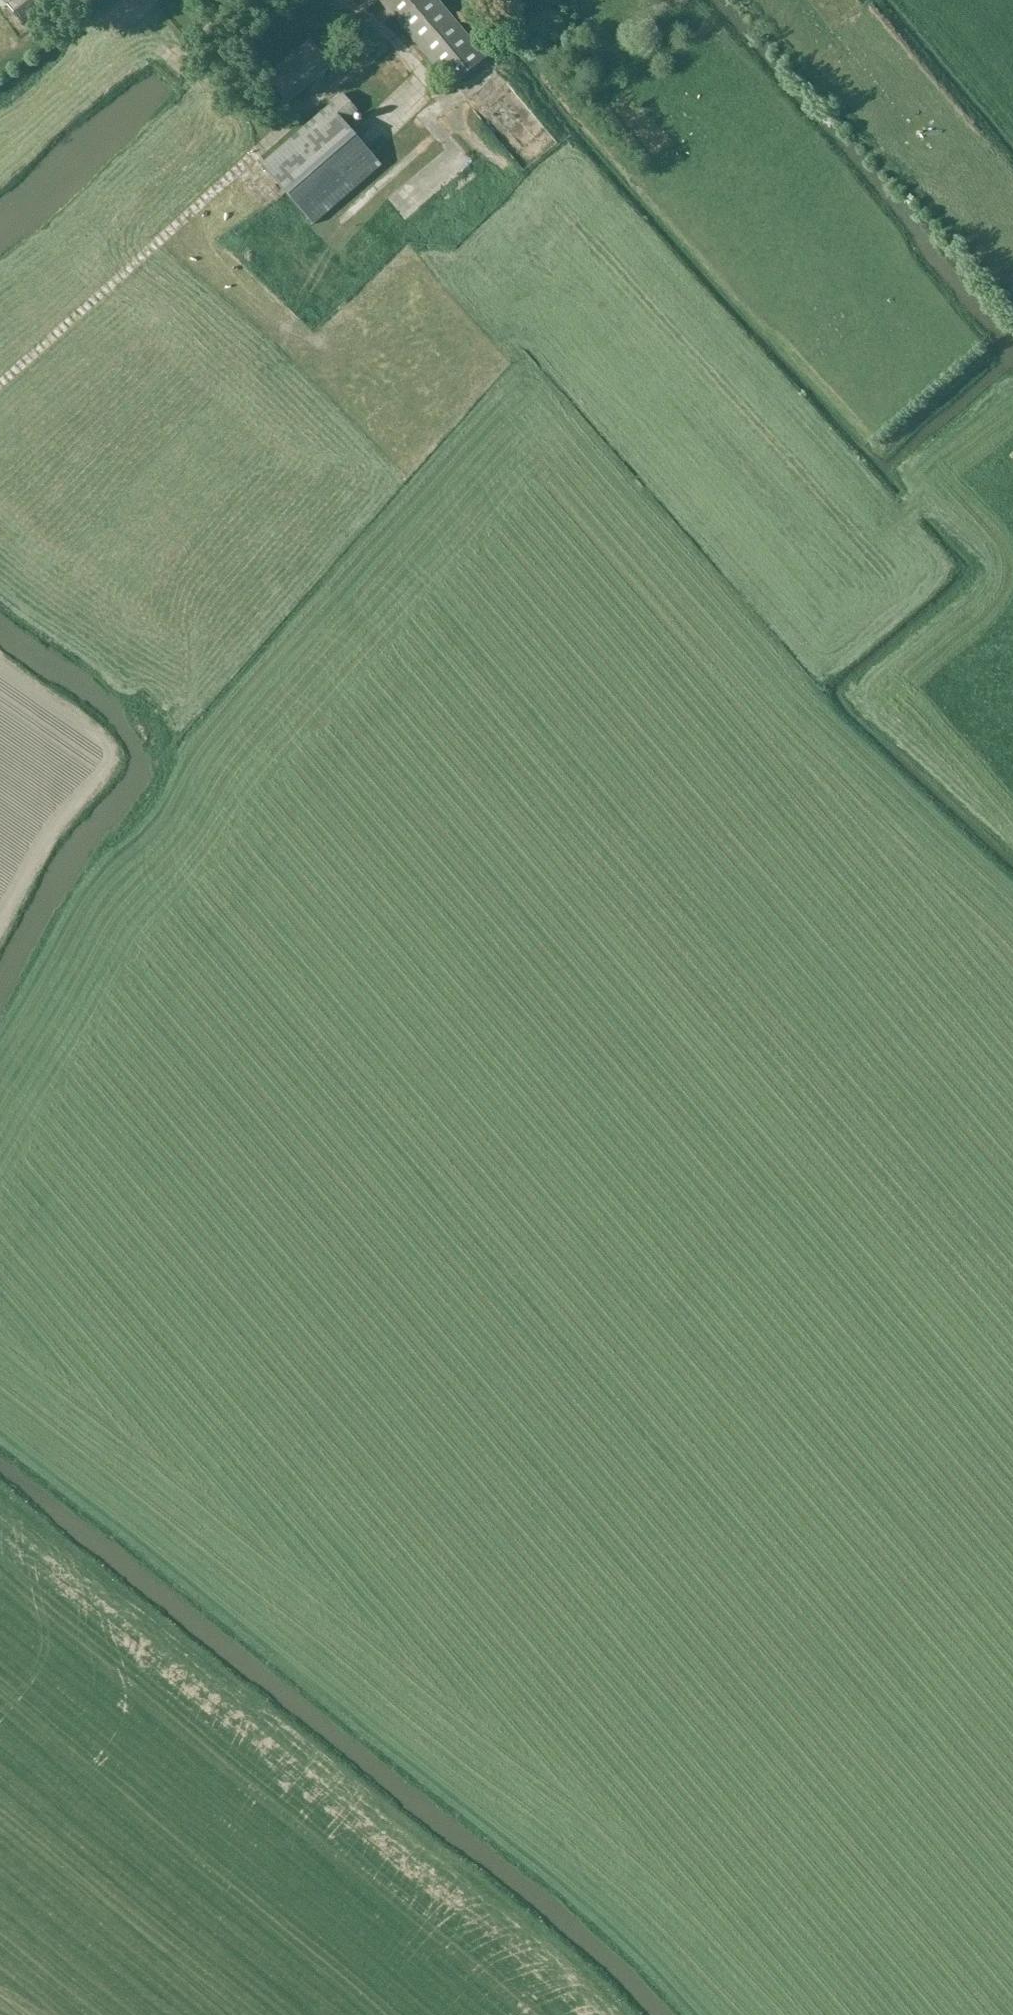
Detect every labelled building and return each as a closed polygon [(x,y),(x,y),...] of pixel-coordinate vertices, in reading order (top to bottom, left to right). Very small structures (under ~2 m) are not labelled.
[(23,23),(52,0),(16,0),(9,6),(23,23)] [(451,88),(487,59),(437,0),(379,0),(451,88)] [(287,106),(333,68),(310,41),(265,78),(287,106)] [(344,93),(261,165),(313,225),(383,165),(346,122),(359,111),(344,93)] [(386,192),(399,209),(433,183),(420,166),(386,192)]
